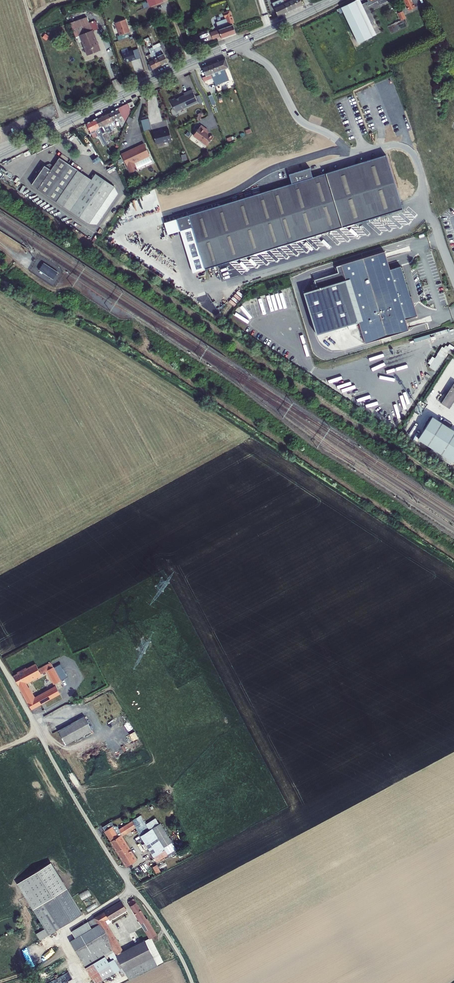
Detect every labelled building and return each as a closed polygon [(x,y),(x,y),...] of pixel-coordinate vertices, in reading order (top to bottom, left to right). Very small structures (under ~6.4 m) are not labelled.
[(283,0),(279,0),(274,2),(273,3),(273,4),(273,5),(274,7),(274,8),(284,4),(283,0)] [(294,0),(292,0),(289,2),(292,10),(295,9),(297,8),(294,0)] [(372,37),(358,8),(362,6),(360,0),(357,0),(341,8),(343,12),(358,43),(372,37)] [(415,7),(412,0),(404,0),(409,10),(415,7)] [(288,12),(284,4),(274,8),(278,16),(283,14),(288,12)] [(362,8),(363,7),(362,6),(358,8),(372,37),(375,35),(362,8)] [(229,25),(232,23),(234,23),(230,11),(223,13),(225,18),(226,17),(226,19),(229,25)] [(75,21),(80,35),(92,31),(89,24),(87,17),(75,21)] [(120,35),(128,32),(130,32),(128,27),(125,19),(115,23),(120,35)] [(233,25),(232,23),(229,25),(226,19),(216,22),(219,30),(233,25)] [(96,21),(89,24),(92,31),(98,28),(96,21)] [(233,25),(219,30),(221,36),(222,38),(228,36),(236,33),(233,25)] [(212,39),(221,36),(219,30),(210,33),(212,39)] [(88,55),(99,50),(92,31),(80,35),(88,55)] [(164,54),(168,63),(172,61),(163,44),(160,46),(164,54)] [(158,57),(164,54),(160,46),(154,49),(158,57)] [(153,59),(158,57),(154,49),(153,47),(149,49),(151,54),(153,59)] [(122,54),(125,62),(133,59),(136,58),(133,50),(122,54)] [(168,63),(164,54),(158,57),(162,66),(166,64),(168,63)] [(162,66),(158,57),(153,59),(158,68),(160,67),(162,66)] [(218,61),(222,70),(225,69),(229,68),(225,58),(222,60),(218,61)] [(158,68),(153,59),(148,61),(150,64),(153,70),(155,69),(158,68)] [(213,63),(216,72),(222,70),(218,61),(214,63),(213,63)] [(211,74),(216,72),(213,63),(207,65),(211,74)] [(206,76),(211,74),(207,65),(205,66),(202,67),(206,76)] [(226,81),(222,70),(216,72),(220,83),(226,81)] [(220,83),(216,72),(211,74),(213,78),(215,85),(220,83)] [(170,100),(175,112),(197,102),(192,89),(183,93),(184,95),(176,99),(175,97),(170,100)] [(127,103),(118,108),(122,117),(125,121),(131,111),(127,103)] [(113,121),(117,119),(122,117),(118,108),(113,110),(108,112),(113,121)] [(104,115),(108,124),(113,121),(108,112),(106,113),(104,115)] [(100,117),(104,126),(108,124),(104,115),(102,116),(100,117)] [(95,119),(100,128),(104,126),(100,117),(98,118),(95,119)] [(86,123),(91,132),(100,128),(95,119),(91,121),(86,123)] [(150,126),(151,126),(149,119),(141,121),(143,128),(150,126)] [(193,136),(207,146),(213,138),(206,132),(208,131),(206,130),(201,125),(193,136)] [(103,134),(100,128),(91,132),(91,134),(96,132),(98,136),(99,136),(104,146),(108,144),(106,140),(103,134)] [(160,132),(153,133),(156,145),(162,143),(163,144),(168,142),(172,141),(169,130),(160,132)] [(144,144),(121,155),(130,174),(137,170),(134,164),(150,156),(144,144)] [(205,269),(402,209),(386,155),(313,177),(310,168),(289,174),(291,184),(176,219),(180,231),(192,227),(205,269)] [(57,202),(73,177),(78,171),(59,158),(53,166),(50,164),(44,166),(31,185),(38,189),(56,202),(57,202)] [(78,171),(73,177),(86,186),(91,179),(78,171)] [(91,179),(86,186),(70,211),(89,224),(90,222),(93,224),(96,224),(117,194),(116,190),(113,188),(114,187),(95,173),(91,179)] [(70,211),(86,186),(73,177),(57,202),(70,211)] [(384,251),(341,265),(346,280),(359,322),(365,343),(409,330),(405,319),(417,316),(411,296),(410,296),(401,266),(390,269),(384,251)] [(43,262),(39,270),(53,279),(58,272),(43,262)] [(315,280),(317,289),(346,280),(341,265),(336,266),(338,273),(315,280)] [(355,323),(359,322),(346,280),(317,289),(304,293),(317,334),(348,325),(355,323)] [(446,329),(430,334),(431,337),(447,333),(446,329)] [(430,365),(429,367),(435,371),(450,348),(448,347),(445,345),(444,348),(442,347),(437,354),(437,355),(435,358),(430,365)] [(441,403),(449,409),(453,402),(453,384),(441,403)] [(418,439),(453,462),(453,431),(432,416),(418,439)] [(16,669),(11,672),(20,688),(34,715),(43,710),(63,699),(56,687),(34,699),(25,682),(47,671),(54,684),(68,677),(60,663),(53,667),(51,663),(38,670),(36,664),(19,673),(16,669)] [(70,724),(61,707),(43,717),(52,734),(58,730),(65,745),(92,730),(85,716),(70,724)] [(156,862),(176,849),(160,823),(149,830),(140,816),(131,821),(130,818),(117,827),(117,826),(114,827),(111,822),(102,827),(126,866),(136,860),(121,836),(135,827),(155,858),(154,859),(156,862)] [(50,864),(44,867),(59,893),(66,889),(50,864)] [(16,884),(47,935),(48,935),(81,915),(66,889),(59,893),(44,867),(16,884)] [(134,900),(129,903),(131,906),(150,938),(151,938),(156,935),(147,919),(146,919),(134,900)] [(122,952),(104,921),(108,918),(109,919),(126,910),(121,902),(89,922),(93,928),(70,942),(94,982),(98,982),(115,973),(105,957),(108,955),(112,961),(114,960),(123,976),(126,975),(129,979),(157,965),(145,941),(122,952)] [(150,938),(145,941),(157,965),(163,962),(151,938),(150,938)]
